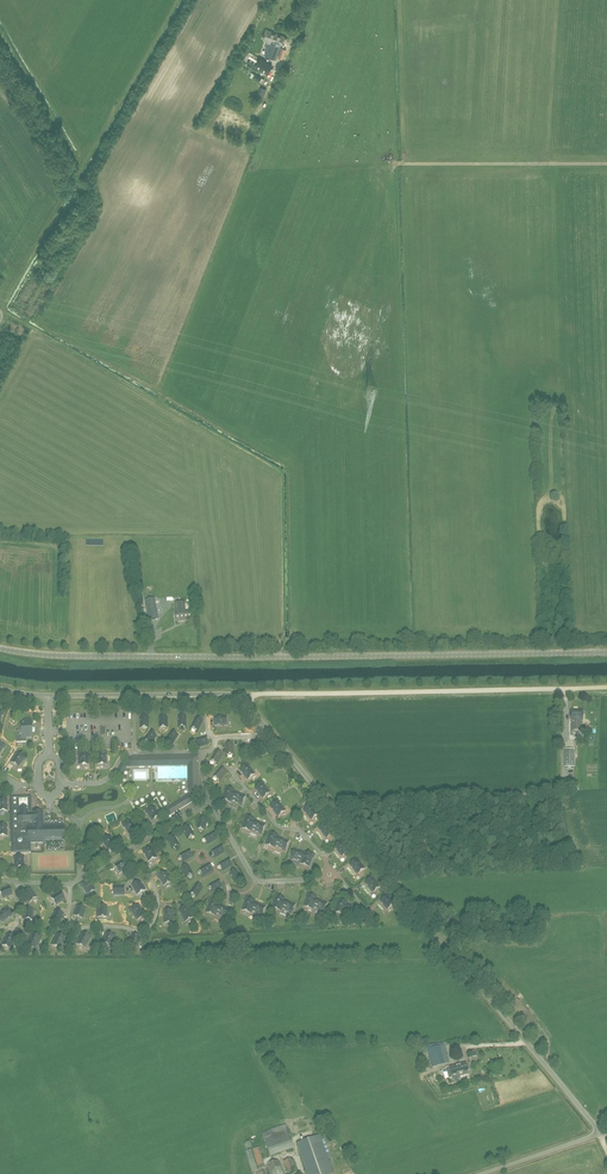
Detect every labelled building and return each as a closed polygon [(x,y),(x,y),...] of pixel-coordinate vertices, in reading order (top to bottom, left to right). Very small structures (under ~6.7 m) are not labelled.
[(270,42),(271,39),(274,41),(276,35),(273,34),(274,33),(266,30),(263,38),(265,39),(264,41),(270,43),(265,55),(276,60),(281,46),(270,42)] [(270,42),(281,46),(282,45),(285,37),(277,34),(276,35),(274,41),(271,39),(270,42)] [(286,50),(282,48),(278,58),(283,60),(286,50)] [(257,63),(249,58),(246,63),(254,67),(257,63)] [(261,71),(267,75),(272,66),(266,62),(261,71)] [(258,94),(263,97),(266,90),(261,87),(258,94)] [(157,612),(155,598),(145,600),(149,621),(159,619),(157,612)] [(175,603),(176,612),(175,612),(176,621),(192,619),(191,610),(184,611),(184,608),(185,608),(184,602),(175,603)] [(582,721),(583,711),(571,711),(571,721),(571,731),(582,731),(582,721)] [(217,714),(213,715),(213,717),(215,717),(215,725),(217,725),(217,724),(220,724),(220,725),(227,725),(226,716),(220,716),(217,716),(217,714)] [(186,716),(178,716),(178,727),(186,726),(186,716)] [(140,717),(140,727),(149,727),(148,717),(140,717)] [(159,717),(159,727),(167,727),(167,717),(159,717)] [(195,718),(191,727),(198,730),(202,721),(195,718)] [(16,742),(26,742),(26,737),(31,737),(31,720),(21,720),(21,734),(16,734),(16,742)] [(150,730),(144,738),(150,743),(156,735),(150,730)] [(171,730),(165,739),(172,743),(178,735),(171,730)] [(206,736),(196,738),(198,746),(208,744),(206,736)] [(233,744),(225,744),(226,755),(234,754),(233,744)] [(574,767),(574,749),(564,749),(564,767),(574,767)] [(215,750),(210,759),(217,763),(222,754),(215,750)] [(82,764),(88,764),(88,758),(87,758),(87,756),(88,756),(88,753),(80,754),(80,751),(77,751),(77,756),(79,756),(79,759),(79,761),(81,761),(82,764)] [(106,755),(107,755),(107,751),(102,751),(102,753),(97,753),(97,756),(97,758),(97,764),(103,764),(103,761),(106,761),(105,758),(106,758),(106,755)] [(14,757),(11,762),(17,765),(18,763),(20,764),(21,762),(22,762),(24,759),(23,759),(24,757),(17,753),(15,755),(16,755),(14,757)] [(243,774),(248,779),(254,774),(250,768),(249,766),(249,765),(247,762),(245,763),(246,765),(240,770),(242,772),(244,774),(243,774)] [(220,767),(214,775),(220,780),(226,772),(220,767)] [(259,792),(263,797),(270,792),(265,787),(266,786),(264,784),(265,783),(262,780),(260,782),(261,783),(255,788),(257,790),(259,792)] [(242,805),(246,794),(243,793),(243,794),(241,793),(241,792),(236,790),(228,787),(229,785),(226,784),(224,789),(225,789),(222,798),(232,802),(232,801),(233,801),(233,800),(235,801),(235,802),(239,803),(239,804),(242,805)] [(11,796),(11,823),(12,830),(12,853),(26,852),(29,852),(30,852),(30,851),(30,842),(41,842),(42,842),(42,839),(43,839),(44,839),(63,839),(63,837),(63,827),(43,828),(43,825),(42,812),(32,813),(32,814),(28,814),(28,810),(31,810),(31,796),(17,796),(11,796)] [(274,810),(278,816),(285,810),(280,805),(281,805),(279,802),(280,802),(277,798),(275,800),(276,802),(271,807),(272,809),(273,808),(274,810)] [(307,814),(311,819),(318,814),(314,808),(312,806),(313,805),(310,802),(308,804),(310,805),(304,810),(306,812),(307,814)] [(155,809),(156,809),(154,806),(147,811),(148,813),(147,813),(149,816),(149,815),(151,817),(153,816),(154,819),(160,815),(157,811),(155,809)] [(245,814),(244,818),(245,819),(241,828),(251,832),(252,830),(253,830),(253,829),(255,830),(255,831),(259,833),(258,833),(262,835),(266,824),(262,823),(261,823),(261,822),(256,820),(248,817),(248,815),(245,814)] [(207,820),(199,818),(197,828),(205,830),(207,820)] [(125,827),(126,830),(127,829),(128,831),(130,830),(132,833),(137,829),(134,825),(133,823),(132,820),(125,824),(124,822),(121,824),(124,828),(125,827)] [(327,837),(333,832),(329,826),(327,824),(328,823),(326,820),(324,822),(325,823),(319,828),(321,830),(323,832),(322,832),(327,837)] [(182,829),(187,838),(194,834),(189,825),(182,829)] [(213,831),(204,837),(208,844),(217,838),(213,831)] [(268,838),(266,844),(274,847),(275,845),(276,846),(276,847),(279,847),(280,847),(280,848),(283,849),(283,848),(285,849),(288,841),(286,840),(283,840),(284,839),(278,837),(278,836),(270,833),(269,835),(267,838),(268,838)] [(179,844),(174,835),(167,839),(172,848),(179,844)] [(107,841),(106,838),(98,843),(99,845),(101,848),(101,847),(102,849),(104,848),(106,851),(111,847),(108,843),(107,841)] [(344,842),(341,838),(339,840),(340,841),(334,847),(336,849),(337,848),(338,850),(342,856),(349,850),(344,845),(345,844),(343,842),(344,842)] [(215,857),(224,852),(220,845),(211,850),(215,857)] [(142,850),(143,854),(145,853),(146,856),(149,861),(157,857),(154,852),(153,850),(154,850),(152,848),(145,851),(145,849),(142,850)] [(192,856),(188,849),(179,854),(183,861),(192,856)] [(298,860),(298,859),(300,860),(300,861),(302,861),(301,863),(309,866),(311,860),(312,860),(313,857),(314,858),(315,854),(313,853),(312,855),(305,852),(305,853),(299,851),(296,850),(297,850),(294,849),(291,857),(293,858),(296,859),(298,860)] [(15,856),(15,858),(14,858),(14,862),(15,862),(15,864),(17,864),(17,867),(24,867),(24,861),(23,861),(23,859),(24,859),(24,856),(15,856)] [(359,859),(357,856),(355,858),(356,859),(350,864),(352,867),(352,866),(354,868),(353,868),(358,874),(364,868),(360,863),(360,862),(359,860),(359,859)] [(223,870),(232,865),(228,858),(219,863),(223,870)] [(124,860),(121,861),(122,861),(120,862),(115,865),(119,872),(124,870),(127,868),(128,867),(124,860)] [(208,863),(199,869),(203,876),(212,870),(208,863)] [(188,864),(181,868),(186,877),(193,873),(188,864)] [(241,878),(236,869),(229,873),(234,882),(241,878)] [(167,871),(161,875),(160,873),(158,874),(160,878),(160,877),(162,880),(165,884),(173,880),(170,875),(170,876),(168,874),(169,873),(167,871)] [(375,878),(372,874),(370,876),(371,878),(365,883),(367,885),(368,884),(369,886),(373,892),(380,886),(375,881),(376,880),(374,878),(375,878)] [(222,886),(218,879),(209,884),(213,891),(222,886)] [(90,880),(83,885),(82,883),(79,884),(81,888),(83,887),(84,890),(85,889),(88,894),(95,889),(92,885),(91,883),(90,880)] [(142,883),(140,880),(132,885),(138,895),(146,889),(143,884),(142,885),(141,883),(142,883)] [(202,888),(196,883),(190,892),(197,896),(202,888)] [(2,898),(12,894),(9,886),(6,887),(4,888),(0,889),(0,892),(2,898)] [(124,895),(124,886),(122,886),(119,886),(114,886),(114,894),(124,895)] [(30,888),(23,893),(25,895),(27,897),(26,897),(29,902),(36,897),(30,888)] [(55,894),(51,897),(56,904),(64,899),(60,891),(57,893),(58,893),(56,894),(55,894)] [(317,908),(319,909),(318,909),(321,910),(324,911),(327,903),(324,902),(322,901),(316,899),(316,898),(309,895),(310,893),(308,892),(306,896),(307,897),(306,899),(307,900),(304,906),(312,909),(313,907),(315,908),(315,907),(317,908)] [(390,896),(387,893),(385,894),(387,896),(381,901),(382,903),(383,903),(384,904),(384,905),(387,909),(394,903),(391,899),(389,897),(390,896)] [(285,909),(285,910),(287,910),(287,911),(290,912),(290,911),(292,912),(295,904),(293,903),(292,904),(290,903),(290,902),(284,900),(285,899),(277,896),(278,895),(276,894),(274,898),(275,898),(274,901),(275,901),(273,907),(281,910),(281,908),(283,909),(283,908),(285,909)] [(219,914),(221,915),(224,917),(224,916),(226,917),(229,909),(227,908),(226,908),(224,908),(224,907),(218,905),(219,904),(211,901),(212,899),(210,898),(208,902),(209,903),(208,905),(209,906),(207,912),(215,915),(215,913),(217,914),(217,913),(219,914)] [(251,913),(251,911),(253,911),(253,910),(255,911),(255,912),(257,913),(256,913),(260,915),(260,914),(262,915),(265,906),(254,902),(255,901),(246,898),(244,903),(245,903),(242,909),(251,913)] [(348,913),(348,914),(350,915),(349,915),(352,916),(355,916),(358,908),(355,907),(355,908),(353,907),(347,904),(347,903),(340,901),(341,899),(338,898),(337,902),(338,902),(337,905),(338,905),(335,911),(343,914),(344,913),(346,913),(348,913)] [(137,920),(146,914),(142,908),(141,908),(140,907),(141,906),(139,903),(132,908),(131,907),(129,908),(131,912),(132,911),(137,920)] [(193,915),(187,904),(180,908),(179,907),(177,908),(179,912),(180,911),(185,920),(193,915)] [(76,910),(75,910),(74,915),(82,918),(85,908),(77,905),(76,908),(77,908),(76,910)] [(0,913),(0,920),(1,922),(7,918),(9,917),(11,916),(7,909),(9,908),(7,906),(4,908),(5,909),(2,911),(0,913)] [(98,909),(98,911),(97,911),(97,917),(107,917),(107,906),(97,906),(97,909),(98,909)] [(32,919),(32,909),(24,909),(24,911),(24,912),(24,914),(23,919),(32,919)] [(164,922),(173,923),(173,916),(173,913),(175,913),(175,909),(172,909),(172,911),(164,911),(164,913),(165,913),(165,916),(164,916),(164,922)] [(63,914),(55,910),(54,913),(53,915),(51,920),(59,923),(63,914)] [(2,944),(10,948),(13,942),(14,939),(15,940),(17,936),(15,935),(14,937),(7,933),(6,936),(5,938),(2,944)] [(77,943),(85,947),(88,941),(89,938),(90,939),(92,935),(90,934),(89,936),(82,933),(81,935),(80,937),(77,943)] [(102,942),(110,945),(112,940),(113,940),(114,938),(115,939),(117,934),(114,933),(113,935),(110,934),(108,933),(106,933),(105,935),(105,937),(104,937),(102,942)] [(27,944),(35,948),(38,942),(39,939),(40,940),(42,936),(40,935),(39,937),(32,934),(31,936),(30,938),(27,944)] [(52,944),(60,948),(63,942),(64,939),(65,940),(67,936),(65,935),(64,937),(57,934),(56,936),(55,938),(52,944)] [(140,935),(139,937),(132,935),(131,937),(132,937),(131,940),(129,945),(138,947),(139,942),(140,939),(141,939),(142,935),(140,935)] [(440,1046),(428,1050),(428,1052),(432,1067),(445,1064),(440,1046)] [(466,1063),(446,1068),(449,1079),(469,1074),(468,1070),(469,1070),(468,1066),(467,1066),(466,1063)] [(293,1148),(286,1129),(270,1135),(269,1130),(262,1132),(264,1137),(271,1156),(293,1148)] [(333,1173),(320,1135),(296,1143),(307,1173),(332,1173),(333,1173)] [(265,1167),(261,1153),(263,1152),(262,1147),(253,1149),(257,1165),(258,1165),(259,1168),(265,1167)] [(254,1171),(258,1170),(251,1149),(246,1151),(252,1171),(254,1171)] [(297,1172),(293,1158),(284,1161),(288,1173),(292,1173),(297,1172)] [(278,1160),(267,1164),(271,1173),(283,1173),(278,1160)]
